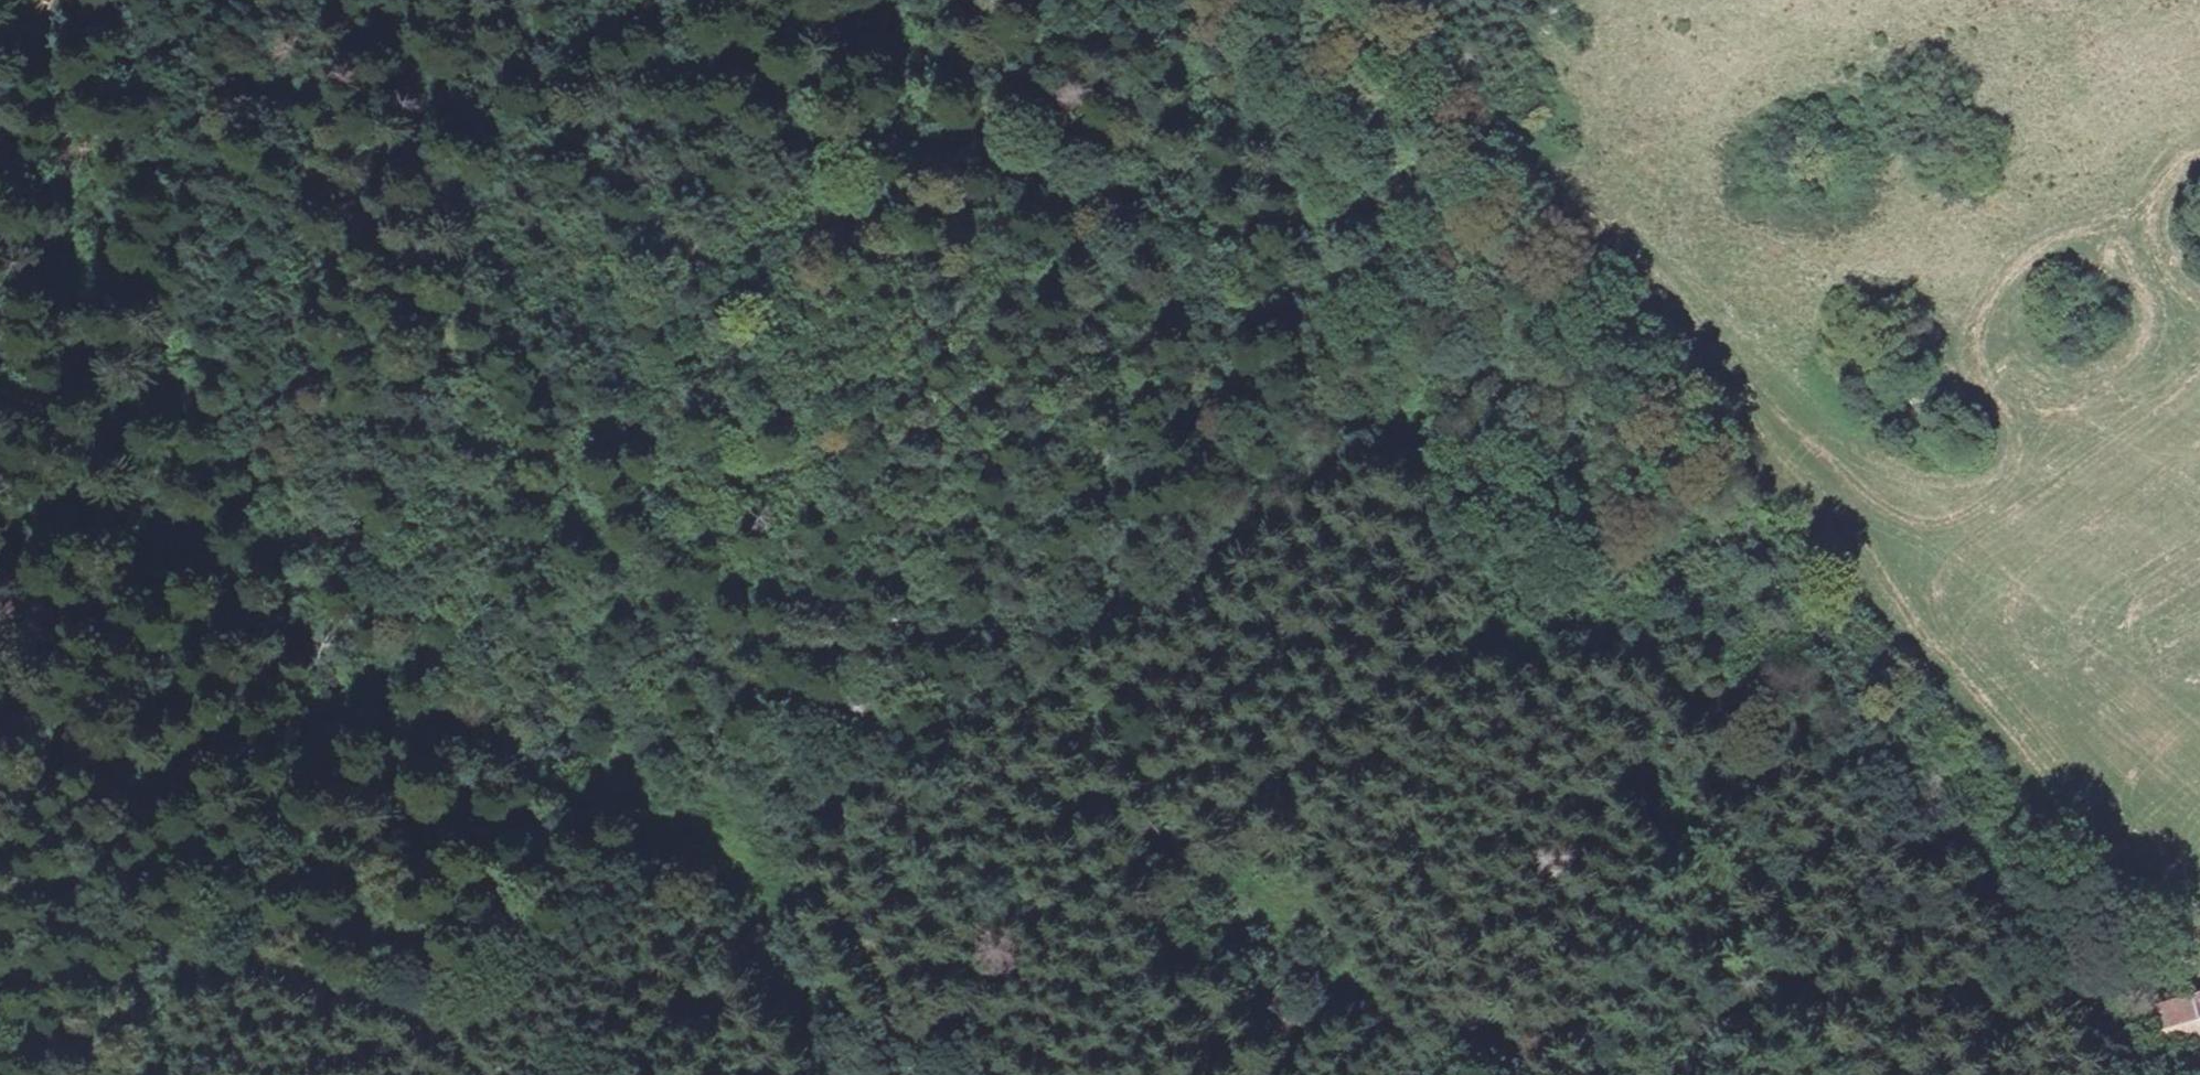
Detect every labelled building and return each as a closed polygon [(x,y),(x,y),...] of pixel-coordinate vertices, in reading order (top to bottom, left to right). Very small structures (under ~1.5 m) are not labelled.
[(2161,1043),(2185,1074),(2195,1074),(2199,1072),(2199,1036),(2190,1022),(2161,1043)]
